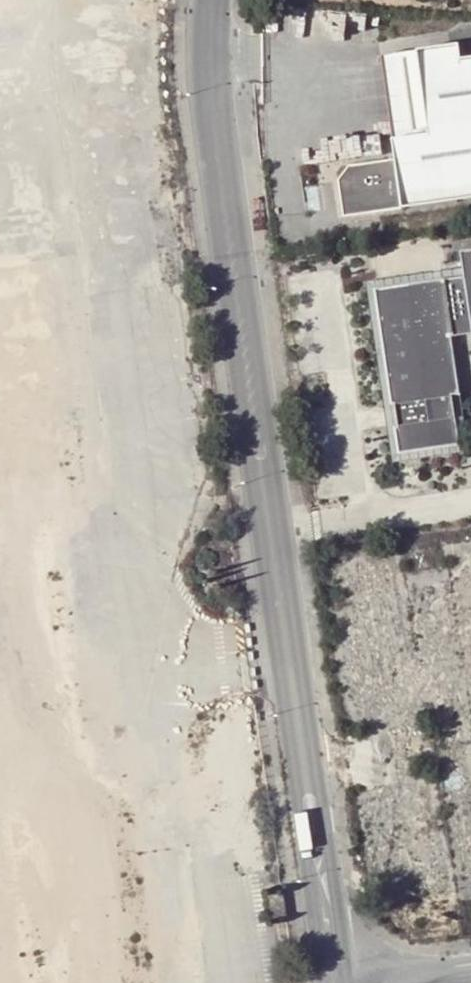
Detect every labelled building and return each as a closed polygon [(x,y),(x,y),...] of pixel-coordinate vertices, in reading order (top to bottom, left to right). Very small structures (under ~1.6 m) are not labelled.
[(470,197),(470,56),(457,58),(455,43),(413,50),(425,134),(389,139),(392,158),(346,165),(335,179),(341,216),(470,197)] [(377,55),(389,139),(425,134),(413,50),(377,55)] [(396,455),(460,445),(456,417),(452,418),(449,395),(458,394),(448,336),(470,332),(470,338),(470,250),(457,252),(461,279),(440,282),(439,279),(371,289),(388,404),(392,403),(396,426),(392,427),(396,455)] [(271,916),(283,915),(280,893),(269,894),(271,916)]
